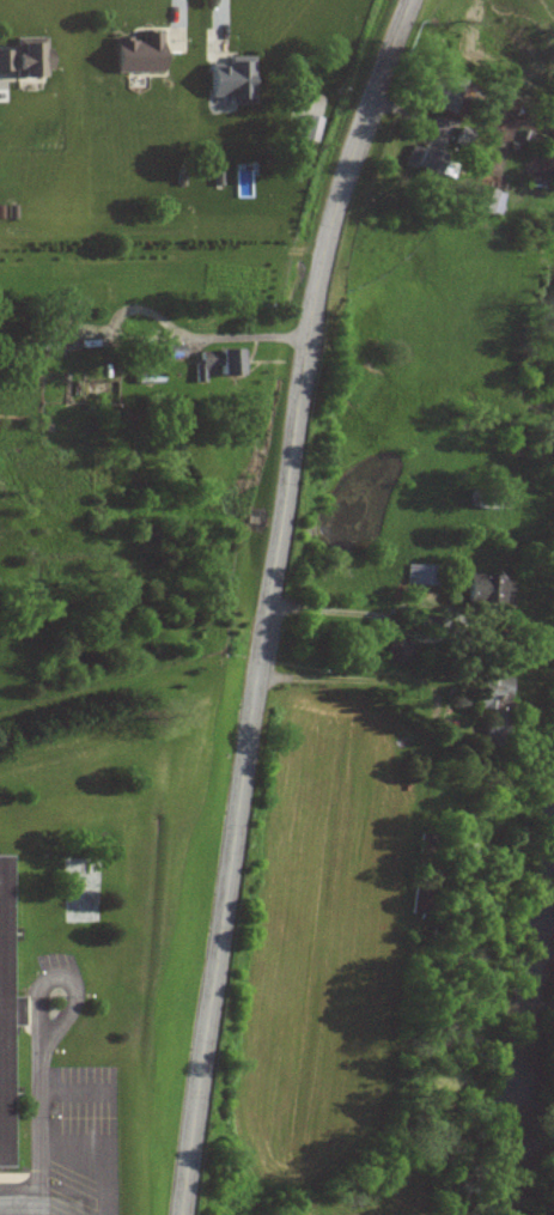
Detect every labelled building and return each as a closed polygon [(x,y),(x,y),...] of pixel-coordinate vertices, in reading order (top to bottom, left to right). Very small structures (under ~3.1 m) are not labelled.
[(250,104),(248,63),(227,64),(227,74),(217,74),(218,80),(207,80),(208,98),(228,97),(228,105),(250,104)] [(453,113),(461,79),(435,73),(427,107),(453,113)] [(320,142),(324,118),(308,115),(304,140),(320,142)] [(408,167),(439,174),(443,152),(413,145),(408,167)] [(473,211),(501,216),(505,191),(477,187),(473,211)] [(218,376),(243,377),(244,351),(219,350),(218,376)] [(467,603),(509,603),(509,578),(467,577),(467,603)] [(389,663),(411,664),(412,641),(390,640),(389,663)] [(509,678),(482,677),(480,711),(507,712),(509,678)] [(12,1166),(12,855),(0,855),(0,1166),(12,1166)]
